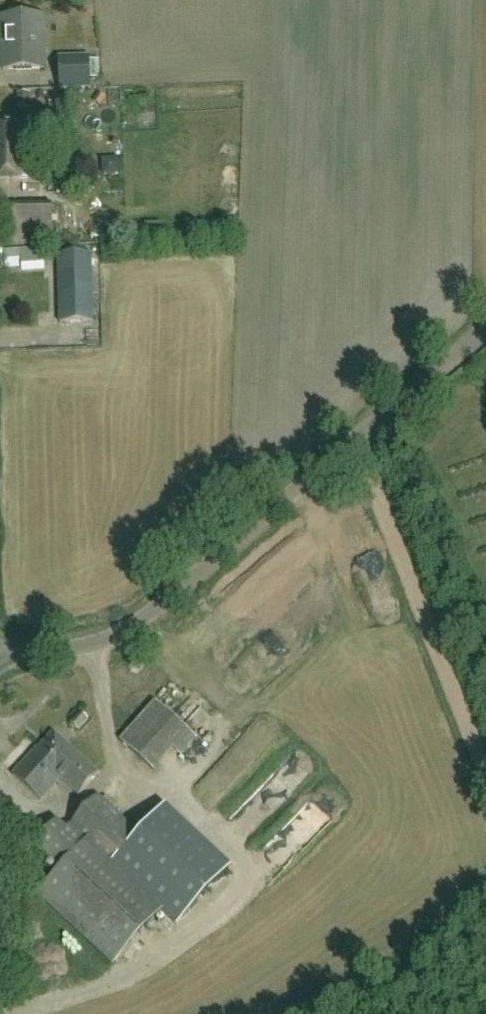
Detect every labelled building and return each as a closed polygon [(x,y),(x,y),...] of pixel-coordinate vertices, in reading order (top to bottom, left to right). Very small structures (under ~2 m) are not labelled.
[(3,71),(45,69),(44,16),(1,17),(3,71)] [(91,61),(90,56),(59,57),(60,90),(92,89),(91,79),(100,78),(99,60),(91,61)] [(18,110),(31,110),(31,93),(17,94),(18,110)] [(29,179),(28,124),(0,124),(0,180),(29,179)] [(6,245),(53,244),(52,202),(5,203),(6,245)] [(60,323),(93,323),(91,254),(58,255),(60,323)] [(125,735),(155,766),(177,745),(185,754),(202,737),(163,698),(125,735)] [(79,730),(89,720),(95,713),(86,705),(80,712),(70,723),(79,730)] [(99,774),(53,733),(38,748),(37,747),(12,775),(40,801),(61,779),(79,796),(99,774)] [(264,808),(283,813),(288,792),(269,788),(264,808)] [(167,807),(141,835),(111,807),(114,804),(106,796),(103,800),(98,795),(82,812),(66,828),(58,821),(35,846),(60,870),(38,894),(113,964),(163,910),(177,924),(231,867),(167,807)] [(288,832),(279,841),(294,858),(304,849),(288,832)] [(265,863),(248,875),(254,884),(272,872),(265,863)]
